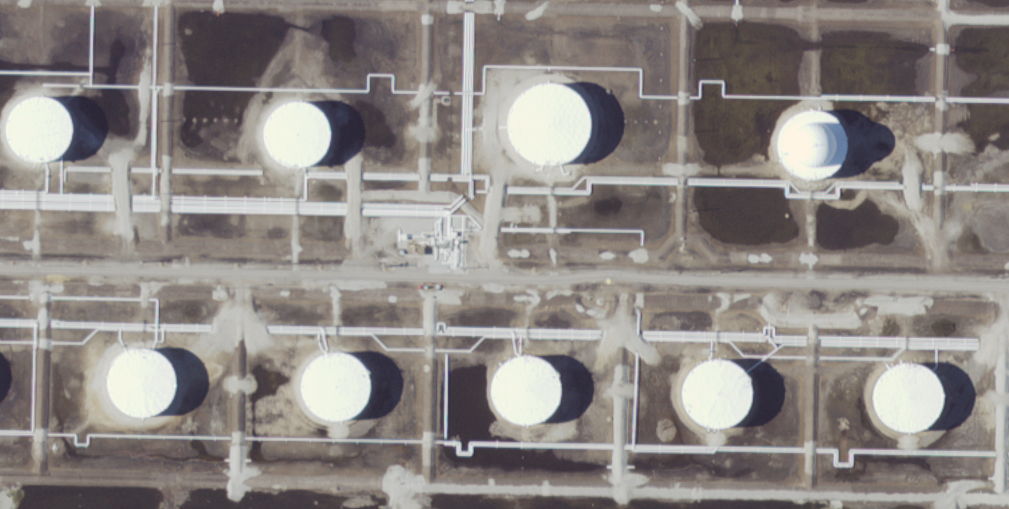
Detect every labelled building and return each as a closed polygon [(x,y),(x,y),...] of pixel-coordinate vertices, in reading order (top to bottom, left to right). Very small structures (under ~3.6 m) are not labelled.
[(519,154),(510,144),(505,131),(505,118),(509,105),(517,93),(528,85),(541,81),(555,82),(568,87),(579,96),(586,108),(588,122),(586,135),(580,148),(570,157),(557,163),(544,164),(531,161),(519,154)] [(5,141),(3,129),(5,118),(10,109),(18,101),(29,96),(40,95),(51,97),(60,103),(68,112),(72,122),(73,133),(70,145),(63,154),(54,161),(42,165),(30,164),(19,160),(10,152),(5,141)] [(266,142),(265,131),(266,121),(271,111),(279,104),(289,100),(299,99),(309,101),(318,106),(325,114),(329,124),(330,134),(327,145),(321,154),(312,161),(301,164),(290,163),(280,159),(272,152),(266,142)] [(779,154),(777,143),(779,133),(784,124),(792,117),(801,112),(812,111),(822,113),(831,119),(838,127),(842,136),(842,147),(840,157),(833,167),(824,173),(814,176),(803,176),(792,172),(784,164),(779,154)] [(107,393),(105,382),(107,371),(113,361),(121,353),(131,349),(142,347),(153,350),(163,355),(170,364),(174,374),(175,385),(172,397),(165,407),(156,414),(144,417),(132,416),(121,412),(113,404),(107,393)] [(302,397),(300,386),(302,376),(307,367),(314,359),(324,355),(334,354),(344,356),(353,361),(360,369),(364,379),(365,389),(362,400),(356,409),(347,416),(336,419),(325,418),(315,414),(307,407),(302,397)] [(496,400),(494,389),(496,379),(501,369),(509,362),(518,358),(529,357),(539,359),(548,364),(555,372),(559,382),(560,392),(557,403),(550,412),(542,419),(531,422),(520,421),(510,417),(501,410),(496,400)] [(688,402),(686,391),(688,381),(693,372),(701,365),(710,360),(721,359),(731,361),(740,367),(747,375),(751,384),(752,395),(749,405),(743,415),(734,421),(723,424),(712,424),(702,419),(693,412),(688,402)] [(877,407),(875,396),(877,386),(882,377),(890,370),(899,365),(910,364),(920,367),(929,372),(936,380),(940,389),(941,400),(938,411),(932,420),(923,426),(912,429),(901,429),(891,425),(882,417),(877,407)]
